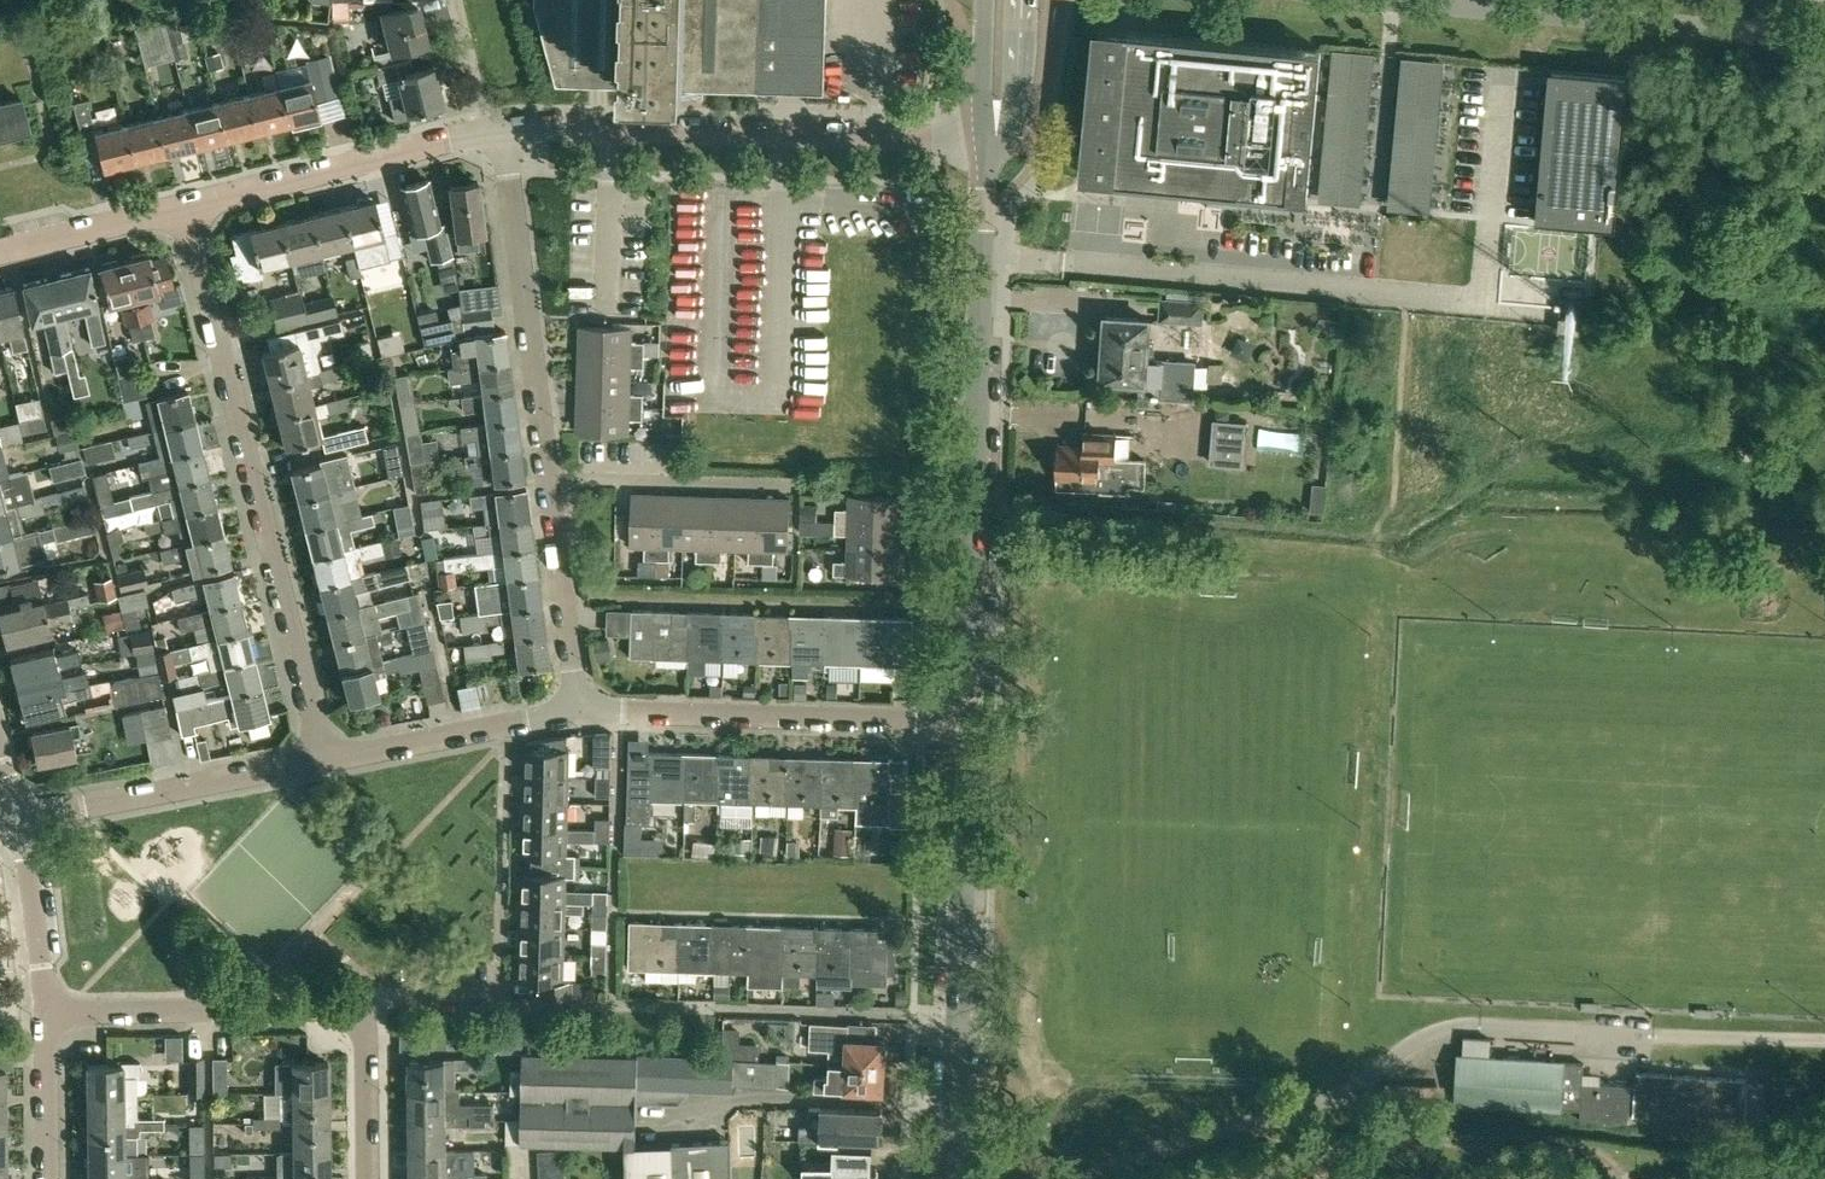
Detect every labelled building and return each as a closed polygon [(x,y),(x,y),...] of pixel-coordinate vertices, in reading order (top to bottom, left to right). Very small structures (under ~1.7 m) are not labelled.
[(328,2),(378,0),(390,52),(371,56),(375,69),(410,60),(407,48),(427,44),(417,3),(403,6),(401,0),(328,0),(328,2)] [(679,87),(772,90),(774,30),(825,32),(826,0),(537,0),(537,5),(558,83),(628,85),(628,86),(674,88),(679,88),(679,87)] [(100,22),(84,25),(86,33),(95,38),(104,37),(100,22)] [(136,29),(143,56),(163,51),(155,23),(136,29)] [(181,28),(167,31),(175,62),(189,59),(181,28)] [(1307,199),(1321,49),(1100,28),(1086,178),(1307,199)] [(823,91),(825,32),(774,30),(772,90),(823,91)] [(250,43),(235,47),(238,63),(254,59),(250,43)] [(121,47),(109,50),(115,74),(127,71),(121,47)] [(1333,49),(1319,197),(1362,201),(1375,53),(1333,49)] [(220,50),(204,54),(208,70),(224,67),(220,50)] [(304,56),(311,79),(280,87),(288,123),(320,115),(316,98),(329,95),(319,53),(304,56)] [(1402,55),(1388,203),(1431,207),(1444,59),(1402,55)] [(413,72),(410,60),(375,69),(377,79),(397,74),(403,95),(389,99),(395,122),(411,118),(409,114),(442,105),(432,67),(413,72)] [(1549,69),(1535,220),(1615,227),(1629,76),(1549,69)] [(280,87),(249,95),(257,131),(288,123),(280,87)] [(249,95),(218,102),(227,139),(257,131),(249,95)] [(29,131),(21,98),(0,104),(0,139),(29,131)] [(87,100),(73,103),(80,131),(94,128),(87,100)] [(196,146),(227,139),(218,102),(187,110),(196,146)] [(187,110),(156,118),(165,154),(196,146),(187,110)] [(156,118),(126,125),(135,161),(165,154),(156,118)] [(104,169),(135,161),(126,125),(95,133),(104,169)] [(432,261),(453,256),(445,223),(440,225),(429,181),(402,188),(413,232),(424,229),(432,261)] [(449,186),(456,238),(458,250),(478,248),(476,235),(485,234),(478,182),(449,186)] [(377,199),(345,207),(354,244),(386,236),(377,199)] [(345,207),(314,215),(323,252),(354,244),(345,207)] [(328,269),(323,252),(314,215),(281,223),(290,260),(295,277),(328,269)] [(250,231),(233,236),(238,254),(232,255),(238,276),(243,275),(245,281),(263,277),(261,267),(290,260),(281,223),(250,231)] [(132,260),(125,262),(139,322),(143,338),(154,335),(150,319),(153,318),(147,294),(174,287),(166,257),(149,261),(148,256),(145,257),(144,253),(132,256),(132,260)] [(358,255),(345,258),(349,276),(362,273),(358,255)] [(143,338),(139,322),(125,262),(116,264),(116,261),(102,264),(103,267),(100,268),(109,304),(120,302),(126,325),(129,324),(133,340),(143,338)] [(64,314),(75,312),(84,310),(92,345),(105,342),(88,268),(65,274),(44,279),(60,349),(71,347),(64,314)] [(65,370),(60,349),(44,279),(23,284),(32,323),(43,320),(55,372),(65,370)] [(501,303),(499,283),(487,284),(490,304),(491,314),(503,313),(502,309),(501,303)] [(0,290),(0,336),(9,334),(13,351),(28,347),(13,287),(0,290)] [(296,292),(289,293),(290,298),(273,302),(279,327),(303,321),(299,302),(296,292)] [(316,298),(299,302),(303,321),(320,317),(316,298)] [(1201,303),(1163,301),(1162,318),(1200,320),(1201,303)] [(490,304),(461,307),(461,314),(464,332),(493,328),(491,314),(490,304)] [(464,332),(461,314),(438,319),(436,309),(416,314),(424,344),(464,334),(464,332)] [(1152,359),(1153,340),(1147,340),(1149,319),(1106,316),(1101,379),(1138,381),(1138,396),(1190,399),(1192,362),(1152,359)] [(1559,317),(1558,331),(1582,333),(1583,319),(1559,317)] [(271,350),(263,352),(271,384),(315,372),(311,357),(316,355),(323,349),(320,337),(341,332),(338,321),(327,323),(268,338),(271,350)] [(580,326),(579,353),(645,356),(646,342),(632,342),(633,328),(580,326)] [(449,370),(509,362),(505,332),(475,335),(446,343),(449,370)] [(369,340),(357,343),(361,360),(373,357),(369,340)] [(62,349),(68,377),(78,375),(72,347),(62,349)] [(645,368),(645,356),(579,353),(578,380),(631,382),(631,368),(645,368)] [(446,381),(480,377),(483,395),(513,391),(509,362),(449,370),(444,370),(446,381)] [(335,367),(315,372),(271,384),(278,415),(315,405),(309,382),(337,375),(335,367)] [(118,380),(123,401),(157,393),(153,372),(118,380)] [(394,375),(400,406),(415,404),(410,372),(394,375)] [(631,382),(578,380),(577,406),(644,409),(644,394),(630,394),(631,382)] [(387,387),(371,391),(373,399),(382,405),(390,402),(388,390),(387,387)] [(145,401),(153,430),(194,420),(187,390),(145,401)] [(517,420),(513,391),(483,395),(461,397),(462,411),(484,408),(487,424),(517,420)] [(1305,393),(1305,407),(1323,408),(1324,395),(1305,393)] [(348,408),(345,397),(342,398),(326,402),(329,413),(348,408)] [(420,434),(415,404),(400,406),(405,436),(420,434)] [(286,447),(323,438),(326,450),(368,439),(364,424),(322,435),(321,430),(317,416),(315,405),(278,415),(286,447)] [(644,409),(577,406),(577,432),(629,434),(629,420),(643,421),(644,409)] [(72,414),(50,419),(53,433),(75,428),(72,414)] [(19,422),(22,434),(47,428),(44,416),(19,422)] [(1246,422),(1215,419),(1211,462),(1243,465),(1246,422)] [(194,420),(153,430),(160,458),(202,448),(194,420)] [(520,448),(517,420),(487,424),(460,428),(461,440),(476,439),(478,454),(520,448)] [(22,434),(19,422),(0,426),(0,433),(3,446),(23,441),(22,434)] [(75,430),(55,434),(60,451),(64,450),(66,460),(81,456),(75,430)] [(147,431),(127,435),(130,447),(150,442),(147,431)] [(1084,432),(1084,434),(1083,448),(1059,447),(1059,442),(1057,442),(1056,481),(1058,481),(1058,476),(1097,477),(1097,482),(1098,482),(1099,478),(1127,479),(1127,485),(1145,486),(1146,460),(1115,458),(1116,433),(1115,433),(1115,434),(1087,433),(1087,432),(1084,432)] [(410,463),(421,461),(425,460),(420,434),(405,436),(410,463)] [(404,473),(398,443),(382,446),(388,476),(404,473)] [(102,459),(99,444),(83,448),(87,463),(102,459)] [(209,477),(202,448),(160,458),(138,464),(141,478),(148,477),(151,491),(179,484),(209,477)] [(494,483),(524,479),(520,448),(478,454),(468,456),(464,456),(465,468),(481,466),(483,484),(494,483)] [(291,471),(299,501),(342,490),(338,474),(351,471),(347,454),(321,461),(322,464),(291,471)] [(84,470),(80,456),(67,460),(71,474),(84,470)] [(24,472),(30,470),(27,460),(0,466),(0,478),(24,472)] [(426,485),(421,461),(410,463),(415,492),(432,489),(431,484),(426,485)] [(24,472),(0,478),(0,508),(17,504),(12,487),(26,483),(24,472)] [(176,515),(216,505),(209,477),(179,484),(151,491),(129,497),(132,507),(157,501),(161,519),(176,515)] [(1312,483),(1309,511),(1323,512),(1326,484),(1312,483)] [(299,501),(306,529),(347,519),(342,501),(356,497),(354,487),(342,490),(299,501)] [(17,504),(0,508),(0,539),(21,534),(16,514),(83,497),(80,488),(37,498),(17,504)] [(110,488),(97,491),(100,504),(114,501),(110,488)] [(530,518),(526,488),(495,492),(465,495),(467,509),(483,507),(485,524),(499,522),(530,518)] [(655,561),(658,496),(632,495),(631,547),(644,548),(644,561),(655,561)] [(888,496),(851,495),(850,509),(836,509),(836,522),(901,523),(902,496),(888,496)] [(685,496),(658,496),(655,561),(670,562),(670,548),(681,548),(685,496)] [(714,497),(685,496),(681,548),(697,549),(697,562),(711,562),(714,497)] [(722,549),(740,550),(741,498),(714,497),(711,562),(722,562),(722,549)] [(765,498),(741,498),(740,550),(749,550),(748,563),(763,563),(765,498)] [(791,499),(765,498),(763,563),(775,564),(775,550),(789,551),(791,499)] [(1157,508),(1175,509),(1176,500),(1158,499),(1157,508)] [(801,503),(800,520),(817,520),(818,504),(801,503)] [(223,534),(216,505),(176,515),(161,519),(144,524),(146,533),(164,528),(168,548),(223,534)] [(442,505),(421,508),(423,529),(445,526),(442,505)] [(371,513),(347,519),(306,529),(312,558),(354,547),(350,529),(374,523),(371,513)] [(21,534),(0,539),(0,570),(47,558),(43,541),(56,538),(56,541),(98,530),(94,515),(21,534)] [(533,547),(530,518),(499,522),(485,524),(473,525),(474,536),(500,533),(502,552),(533,547)] [(800,521),(800,534),(815,535),(816,521),(800,521)] [(900,550),(901,523),(836,522),(835,535),(849,536),(849,549),(900,550)] [(121,527),(105,531),(111,559),(120,557),(117,546),(124,541),(121,527)] [(162,561),(169,559),(187,555),(191,572),(230,562),(223,534),(168,548),(160,550),(162,561)] [(432,535),(421,537),(426,558),(436,556),(432,535)] [(397,536),(381,540),(385,557),(401,553),(397,536)] [(312,558),(319,587),(350,579),(361,577),(357,560),(384,553),(381,541),(354,547),(312,558)] [(447,559),(435,560),(438,588),(456,586),(454,567),(486,563),(504,561),(507,581),(537,577),(533,547),(502,552),(475,556),(447,559)] [(900,550),(849,549),(849,562),(835,562),(834,575),(899,576),(900,550)] [(361,577),(350,579),(319,587),(326,615),(357,607),(353,592),(410,578),(406,566),(361,577)] [(143,568),(116,574),(120,590),(147,584),(143,568)] [(206,593),(210,609),(239,601),(232,573),(172,588),(175,600),(206,593)] [(113,576),(93,580),(98,600),(117,595),(113,576)] [(475,615),(510,610),(541,607),(537,577),(507,581),(488,583),(471,585),(475,615)] [(74,609),(86,606),(84,595),(72,598),(42,606),(35,580),(10,587),(14,602),(0,605),(0,623),(1,627),(74,609)] [(145,588),(117,595),(126,629),(141,625),(136,608),(149,605),(145,588)] [(419,592),(413,593),(407,595),(409,607),(413,623),(426,620),(422,604),(419,592)] [(407,595),(357,607),(326,615),(333,643),(364,636),(359,619),(401,609),(409,607),(407,595)] [(451,599),(436,601),(438,617),(453,615),(451,599)] [(246,630),(239,601),(210,609),(177,617),(181,631),(194,628),(198,643),(217,638),(246,630)] [(544,635),(541,607),(510,610),(475,615),(459,617),(461,631),(487,628),(486,623),(500,621),(500,623),(511,622),(513,639),(544,635)] [(120,608),(102,612),(106,631),(124,627),(120,608)] [(75,613),(74,609),(1,627),(6,647),(50,636),(47,626),(71,620),(71,623),(79,621),(77,612),(75,613)] [(630,657),(688,658),(690,619),(687,619),(687,611),(631,610),(630,657)] [(705,659),(723,659),(724,620),(721,620),(721,612),(687,611),(687,619),(690,619),(688,658),(688,669),(705,670),(705,659)] [(755,613),(735,613),(721,612),(721,620),(724,620),(723,659),(757,660),(759,621),(755,621),(755,613)] [(757,660),(792,661),(793,622),(790,622),(790,614),(755,613),(755,621),(759,621),(757,660)] [(824,615),(803,614),(790,614),(790,622),(793,622),(792,661),(827,662),(828,623),(824,623),(824,615)] [(827,662),(861,663),(862,624),(858,624),(858,616),(824,615),(824,623),(828,623),(827,662)] [(913,618),(858,616),(858,624),(862,624),(861,663),(912,665),(913,618)] [(420,653),(433,650),(426,620),(413,623),(420,653)] [(130,631),(134,652),(153,648),(149,627),(130,631)] [(333,643),(340,673),(371,665),(382,662),(378,644),(394,640),(391,629),(364,636),(333,643)] [(212,669),(224,666),(254,659),(246,630),(217,638),(198,643),(190,644),(193,657),(208,653),(211,668),(212,669)] [(548,664),(544,635),(513,639),(517,668),(548,664)] [(165,636),(155,638),(158,650),(168,648),(165,636)] [(609,639),(593,641),(597,661),(613,659),(609,639)] [(504,653),(503,641),(486,643),(461,646),(463,663),(489,660),(489,654),(504,653)] [(10,658),(15,678),(56,669),(59,668),(81,663),(78,649),(53,655),(51,648),(10,658)] [(153,648),(134,652),(126,654),(131,674),(158,668),(153,648)] [(171,649),(155,653),(161,677),(176,674),(177,673),(174,662),(171,649)] [(382,662),(371,665),(340,673),(347,701),(378,694),(373,676),(387,673),(386,671),(399,668),(401,673),(436,665),(433,650),(420,653),(382,662)] [(261,688),(254,659),(224,666),(212,669),(211,668),(177,676),(181,693),(204,687),(203,685),(227,679),(231,695),(261,688)] [(59,668),(56,669),(15,678),(20,701),(77,688),(83,687),(90,685),(86,670),(61,676),(59,668)] [(117,680),(110,681),(112,692),(113,697),(114,700),(114,705),(164,695),(160,677),(159,672),(117,680)] [(711,683),(711,695),(722,695),(722,683),(711,683)] [(828,683),(828,697),(838,697),(838,683),(828,683)] [(795,684),(794,698),(807,698),(807,684),(795,684)] [(77,688),(20,701),(25,720),(64,711),(62,703),(93,696),(90,685),(83,687),(77,688)] [(756,697),(756,685),(749,685),(744,690),(744,697),(756,697)] [(782,686),(782,698),(791,698),(791,686),(782,686)] [(204,687),(181,693),(174,694),(176,706),(197,701),(206,700),(204,687)] [(229,725),(239,724),(268,716),(261,688),(231,695),(223,697),(206,700),(197,701),(176,706),(182,734),(193,732),(191,722),(227,716),(229,725)] [(142,712),(148,741),(172,736),(166,707),(142,712)] [(30,731),(36,762),(74,755),(71,737),(80,736),(77,722),(30,731)] [(206,739),(196,741),(200,760),(210,758),(206,739)] [(567,777),(568,750),(524,749),(524,776),(567,777)] [(683,760),(683,753),(648,752),(648,763),(630,762),(628,821),(648,822),(651,822),(652,799),(685,800),(686,760),(683,760)] [(717,754),(683,753),(683,760),(686,760),(685,800),(685,819),(695,819),(696,800),(720,801),(721,761),(717,761),(717,754)] [(754,816),(754,802),(756,762),(752,762),(752,755),(717,754),(717,761),(721,761),(720,801),(720,815),(754,816)] [(785,762),(786,756),(752,755),(752,762),(756,762),(754,802),(756,802),(769,802),(788,803),(789,763),(785,762)] [(789,763),(788,803),(823,804),(825,763),(820,763),(820,757),(786,756),(785,762),(789,763)] [(855,758),(820,757),(820,763),(825,763),(823,804),(823,815),(838,815),(839,804),(857,805),(859,764),(854,764),(855,758)] [(859,764),(857,805),(891,806),(891,791),(907,791),(908,760),(890,759),(855,758),(854,764),(859,764)] [(594,778),(610,778),(611,766),(595,766),(594,778)] [(566,803),(567,777),(524,776),(523,802),(566,803)] [(594,798),(610,798),(610,778),(594,778),(594,798)] [(566,829),(566,803),(523,802),(522,827),(566,829)] [(609,830),(609,820),(593,820),(593,829),(609,830)] [(625,822),(625,853),(642,853),(642,837),(642,822),(625,822)] [(533,854),(532,865),(575,866),(575,856),(565,855),(566,829),(522,827),(522,854),(533,854)] [(609,844),(609,830),(593,829),(593,844),(609,844)] [(762,835),(761,849),(778,850),(778,835),(762,835)] [(737,852),(752,853),(752,840),(735,839),(735,852),(737,852)] [(852,841),(835,839),(833,853),(851,855),(852,841)] [(788,841),(787,855),(799,856),(800,841),(788,841)] [(894,843),(894,859),(908,860),(909,844),(894,843)] [(574,876),(575,866),(532,865),(532,875),(521,875),(520,902),(564,903),(564,876),(574,876)] [(607,904),(607,892),(591,892),(591,904),(607,904)] [(581,904),(564,903),(520,902),(520,928),(563,929),(563,913),(581,914),(581,904)] [(606,929),(607,904),(591,904),(590,928),(606,929)] [(678,930),(679,922),(630,921),(628,969),(646,969),(646,980),(661,980),(661,970),(680,970),(681,930),(678,930)] [(697,971),(715,971),(716,931),(712,931),(713,923),(679,922),(678,930),(681,930),(680,970),(680,981),(696,981),(697,971)] [(715,971),(749,972),(750,932),(747,932),(747,924),(713,923),(712,931),(716,931),(715,971)] [(781,932),(782,925),(747,924),(747,932),(750,932),(749,972),(752,972),(752,983),(765,983),(765,972),(784,973),(785,932),(781,932)] [(801,973),(818,974),(819,933),(816,933),(816,926),(782,925),(781,932),(785,932),(784,973),(784,984),(800,984),(801,973)] [(818,974),(851,975),(852,934),(849,934),(849,927),(816,926),(816,933),(819,933),(818,974)] [(894,936),(885,936),(885,928),(849,927),(849,934),(852,934),(851,975),(850,983),(885,984),(886,971),(893,972),(894,936)] [(562,955),(563,929),(520,928),(519,954),(562,955)] [(605,956),(606,945),(590,944),(590,955),(605,956)] [(562,955),(519,954),(518,980),(540,980),(540,995),(571,996),(571,981),(562,981),(562,955)] [(605,968),(605,956),(590,955),(589,968),(605,968)] [(571,981),(571,996),(588,997),(588,981),(571,981)] [(715,983),(714,999),(730,999),(731,984),(715,983)] [(896,989),(896,1004),(907,1004),(908,990),(896,989)] [(816,991),(816,1005),(833,1005),(834,992),(816,991)] [(846,1064),(883,1066),(884,1042),(848,1040),(848,1025),(810,1023),(809,1050),(846,1052),(846,1064)] [(724,1030),(723,1058),(740,1059),(741,1045),(742,1030),(724,1030)] [(431,1033),(432,1049),(447,1049),(447,1033),(431,1033)] [(1456,1085),(1455,1100),(1580,1108),(1580,1118),(1628,1121),(1628,1113),(1629,1092),(1627,1086),(1625,1083),(1600,1082),(1583,1081),(1583,1072),(1584,1063),(1489,1057),(1490,1039),(1464,1037),(1463,1055),(1458,1055),(1456,1085)] [(523,1147),(625,1149),(627,1178),(730,1178),(729,1141),(670,1143),(639,1144),(640,1100),(671,1102),(683,1087),(732,1089),(733,1083),(776,1085),(778,1061),(712,1058),(639,1054),(523,1054),(523,1067),(523,1093),(523,1118),(523,1145),(523,1147)] [(201,1093),(200,1056),(187,1056),(187,1093),(201,1093)] [(210,1056),(211,1093),(225,1093),(225,1056),(210,1056)] [(409,1091),(445,1091),(455,1091),(455,1068),(470,1068),(470,1057),(445,1058),(445,1060),(409,1060),(409,1091)] [(277,1092),(278,1092),(327,1091),(327,1061),(290,1062),(277,1062),(277,1077),(277,1092)] [(86,1094),(121,1094),(131,1094),(137,1094),(137,1077),(140,1077),(139,1062),(115,1062),(115,1064),(85,1065),(86,1094)] [(845,1089),(872,1091),(882,1091),(883,1066),(846,1064),(838,1064),(837,1078),(816,1077),(815,1091),(844,1093),(845,1089)] [(1635,1072),(1633,1113),(1745,1120),(1747,1078),(1635,1072)] [(459,1090),(455,1091),(445,1091),(409,1091),(410,1121),(455,1120),(455,1115),(470,1114),(470,1125),(485,1124),(485,1119),(494,1119),(493,1103),(459,1103),(459,1090)] [(327,1121),(327,1091),(278,1092),(279,1116),(282,1116),(282,1122),(327,1121)] [(131,1094),(121,1094),(86,1094),(86,1125),(131,1124),(131,1118),(137,1118),(137,1094),(131,1094)] [(799,1140),(838,1142),(839,1142),(840,1137),(860,1138),(880,1139),(880,1137),(879,1137),(880,1112),(881,1113),(881,1111),(868,1110),(807,1108),(807,1123),(804,1126),(799,1125),(799,1140)] [(410,1121),(410,1150),(446,1150),(445,1134),(463,1134),(463,1125),(470,1125),(470,1114),(455,1115),(455,1120),(410,1121)] [(327,1121),(282,1122),(282,1116),(279,1116),(267,1117),(267,1127),(282,1127),(282,1131),(291,1131),(291,1152),(328,1152),(327,1121)] [(252,1128),(267,1127),(267,1117),(251,1117),(251,1121),(252,1128)] [(132,1129),(147,1129),(147,1118),(137,1118),(131,1118),(131,1124),(86,1125),(86,1155),(122,1154),(133,1154),(132,1139),(132,1129)] [(162,1118),(147,1118),(147,1129),(162,1129),(162,1118)] [(252,1132),(252,1128),(251,1121),(244,1121),(244,1132),(252,1132)] [(839,1142),(838,1142),(837,1162),(797,1159),(796,1178),(814,1178),(876,1178),(875,1178),(875,1175),(876,1167),(870,1167),(872,1144),(839,1142)] [(539,1166),(565,1165),(564,1148),(538,1149),(539,1166)] [(446,1150),(410,1150),(410,1178),(456,1178),(456,1174),(461,1174),(461,1150),(446,1150)] [(283,1178),(328,1178),(328,1152),(291,1152),(276,1152),(277,1176),(283,1176),(283,1178)] [(87,1178),(122,1178),(122,1154),(86,1155),(87,1178)] [(540,1178),(558,1178),(565,1178),(565,1165),(539,1166),(540,1178)] [(1577,1171),(1565,1178),(1582,1178),(1577,1171)]
